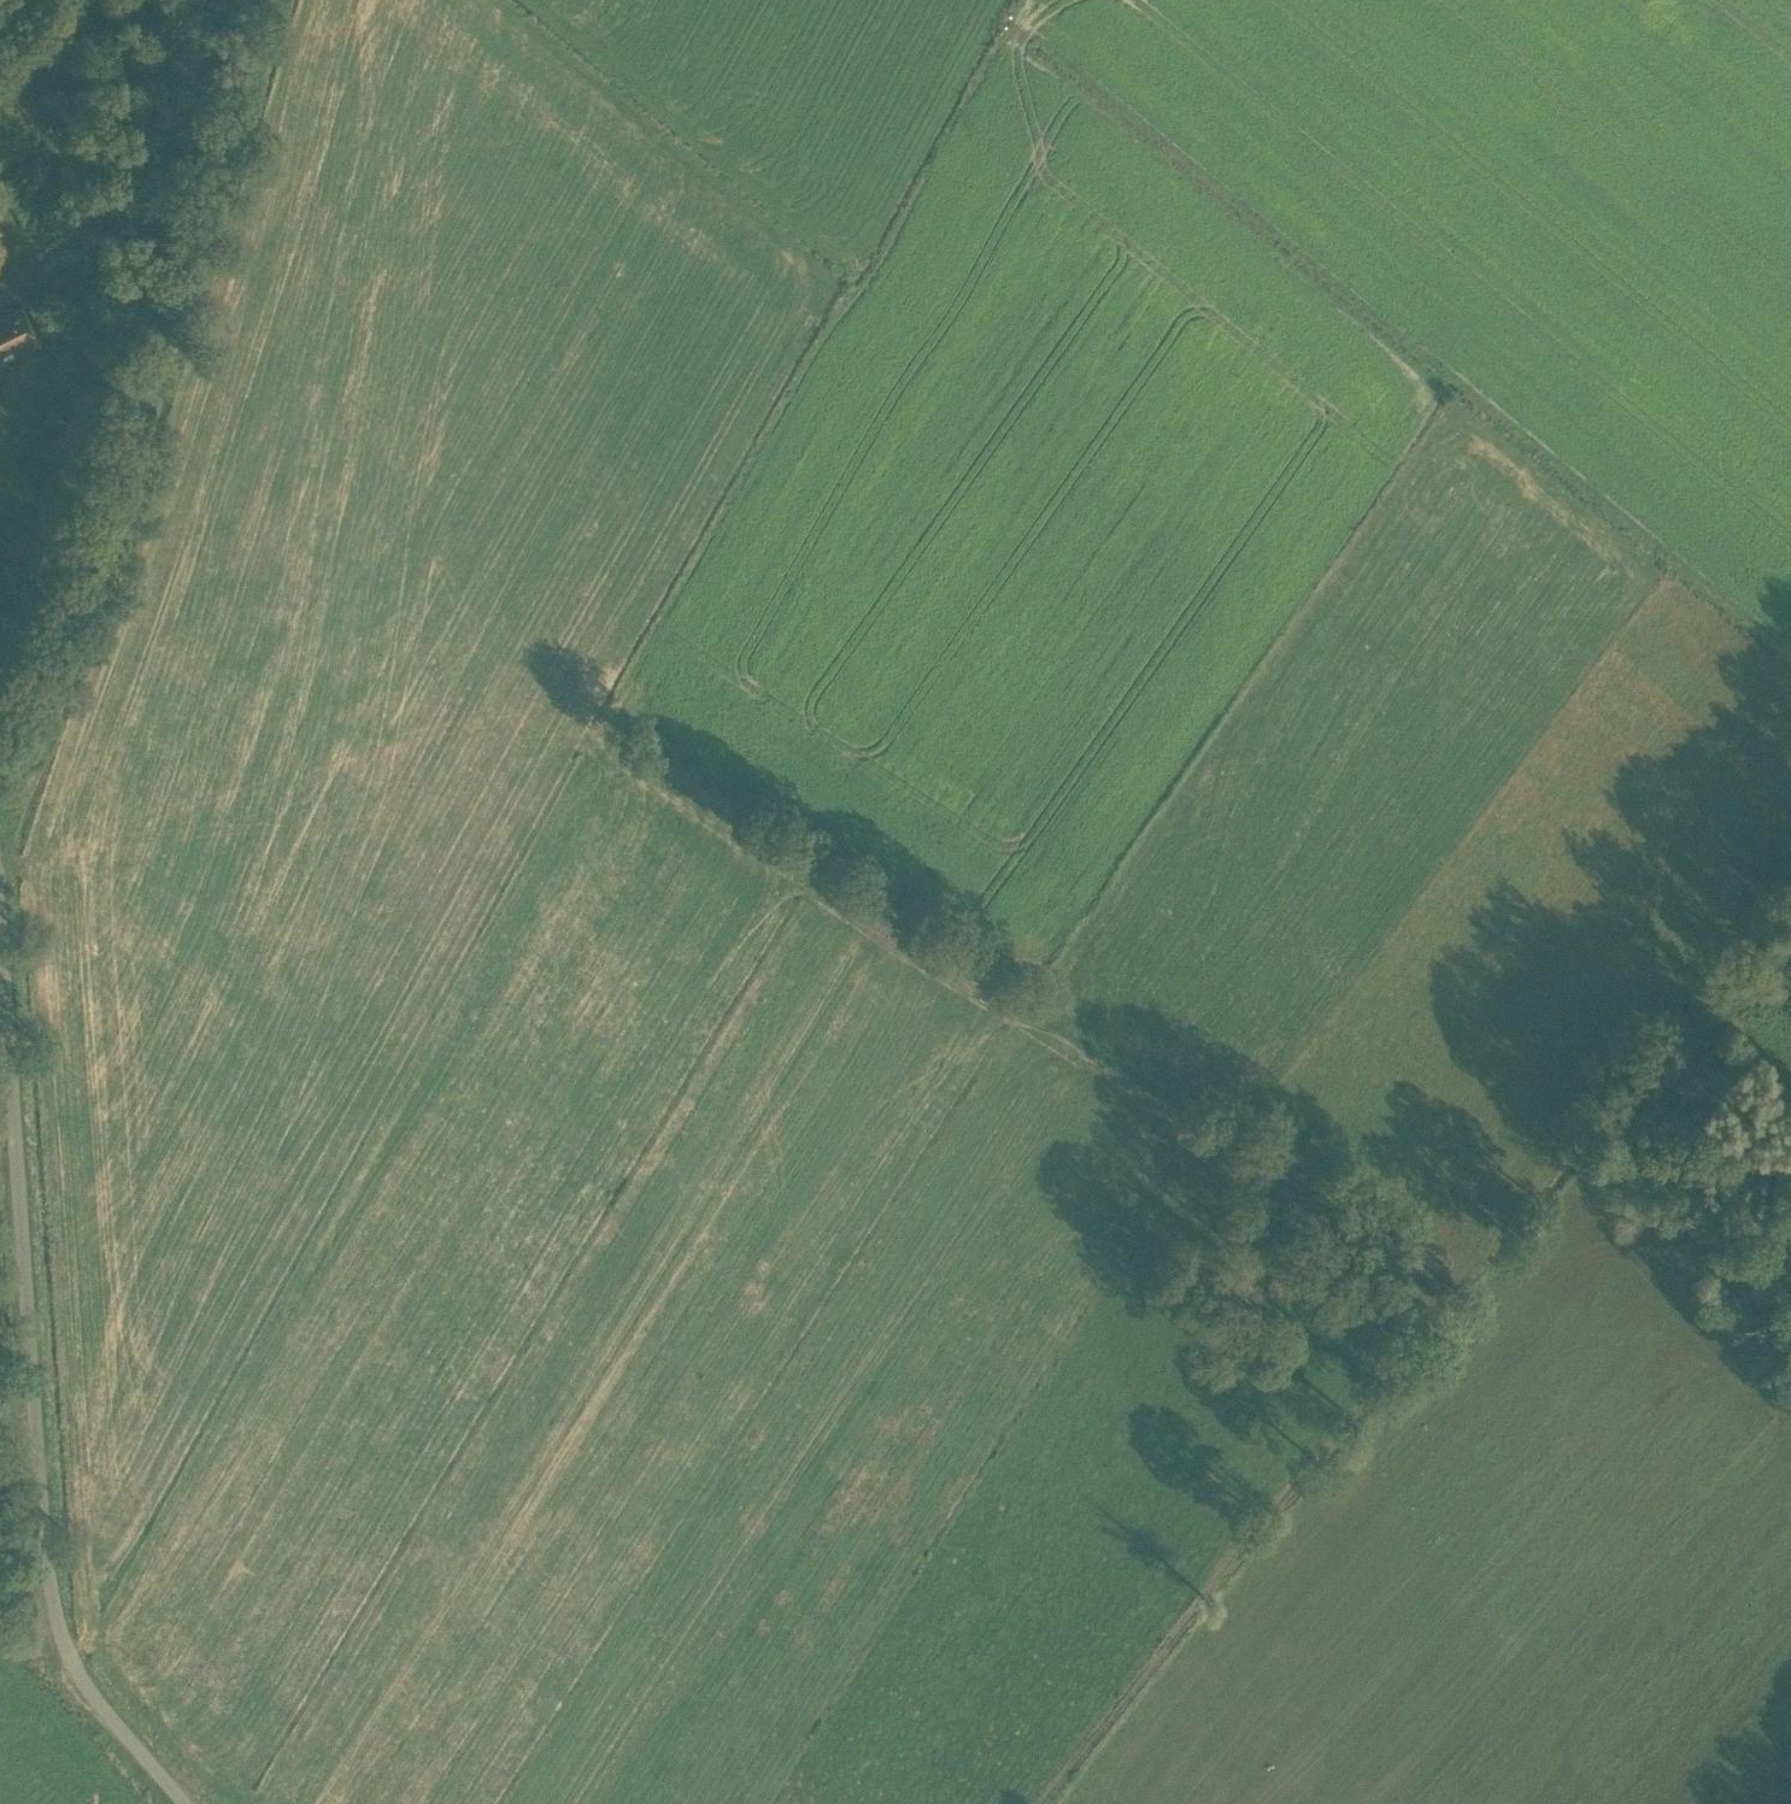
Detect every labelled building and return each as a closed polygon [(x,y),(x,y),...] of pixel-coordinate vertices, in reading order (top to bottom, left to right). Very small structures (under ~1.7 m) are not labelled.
[(41,342),(22,304),(0,314),(0,362),(41,342)]
